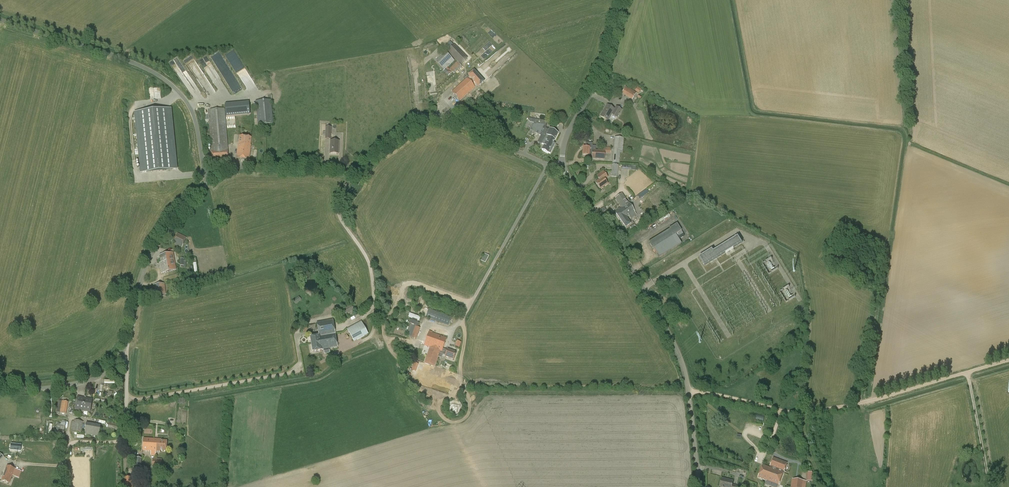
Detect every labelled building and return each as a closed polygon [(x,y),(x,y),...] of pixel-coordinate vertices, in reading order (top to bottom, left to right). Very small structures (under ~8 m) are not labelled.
[(460,65),(468,57),(455,44),(454,45),(450,41),(444,47),(448,50),(447,52),(457,62),(457,61),(460,65)] [(454,61),(446,52),(436,62),(444,71),(443,71),(448,77),(452,73),(447,68),(454,61)] [(468,79),(467,79),(471,83),(474,81),(473,81),(478,76),(474,71),(468,76),(469,77),(468,79)] [(478,87),(484,82),(478,76),(473,81),(474,81),(471,83),(467,79),(452,93),(459,101),(475,88),(477,86),(478,87)] [(626,87),(621,94),(632,100),(636,93),(626,87)] [(255,101),(258,125),(273,123),(270,100),(255,101)] [(617,118),(622,110),(616,107),(614,109),(607,105),(600,116),(608,121),(612,115),(617,118)] [(213,163),(229,162),(228,150),(225,108),(208,110),(211,152),(212,152),(213,163)] [(176,169),(170,109),(136,112),(142,173),(176,169)] [(546,135),(550,129),(546,128),(547,125),(546,125),(547,121),(529,118),(524,127),(541,136),(537,142),(542,144),(546,135)] [(322,135),(325,135),(325,139),(331,140),(331,127),(325,127),(325,132),(323,132),(322,135)] [(550,128),(550,129),(546,135),(542,144),(544,146),(542,150),(548,154),(548,153),(550,154),(556,143),(554,142),(555,139),(558,132),(550,128)] [(623,154),(624,136),(615,135),(613,163),(619,164),(620,153),(623,154)] [(251,145),(250,145),(251,137),(240,136),(239,145),(238,145),(236,158),(249,160),(251,145)] [(339,154),(339,141),(331,141),(330,154),(339,154)] [(589,156),(590,148),(594,148),(594,150),(595,150),(595,147),(592,147),(592,144),(586,143),(585,148),(583,147),(582,155),(589,156)] [(590,148),(589,156),(591,156),(591,159),(604,160),(605,153),(611,154),(611,148),(601,147),(601,151),(598,150),(595,150),(594,150),(594,148),(590,148)] [(607,184),(604,180),(608,178),(603,171),(596,176),(599,180),(596,183),(600,189),(607,184)] [(615,212),(623,224),(625,227),(631,223),(627,217),(634,212),(628,202),(622,194),(615,199),(621,208),(615,212)] [(676,235),(681,231),(677,224),(669,228),(670,229),(648,242),(652,249),(653,248),(659,257),(681,244),(676,235)] [(182,248),(187,238),(177,233),(172,243),(182,248)] [(705,267),(742,243),(738,237),(714,252),(712,250),(699,258),(705,267)] [(161,274),(176,270),(173,253),(159,255),(161,263),(159,263),(161,274)] [(485,263),(489,256),(484,254),(481,260),(485,263)] [(772,265),(774,265),(772,259),(764,261),(768,274),(773,272),(772,269),(773,268),(772,265)] [(154,296),(166,295),(165,284),(153,285),(154,296)] [(788,293),(792,292),(789,287),(781,291),(786,302),(791,300),(788,293)] [(426,317),(449,326),(452,317),(429,309),(426,317)] [(411,320),(410,320),(409,323),(418,326),(419,323),(417,322),(417,320),(418,320),(419,317),(409,313),(408,317),(412,318),(411,320)] [(310,338),(311,344),(321,343),(321,339),(322,339),(322,336),(335,334),(332,320),(317,323),(319,336),(310,338)] [(354,342),(368,334),(361,322),(347,329),(354,342)] [(435,367),(435,366),(438,357),(441,358),(443,354),(445,355),(447,350),(443,349),(446,338),(429,332),(424,345),(430,348),(425,363),(435,367)] [(321,350),(337,347),(335,334),(322,336),(322,339),(321,339),(321,343),(311,344),(313,352),(321,351),(321,350)] [(447,349),(447,350),(445,355),(445,356),(454,359),(456,352),(447,349)] [(456,373),(435,366),(435,367),(425,363),(424,363),(417,383),(449,394),(456,373)] [(83,411),(85,398),(77,396),(75,410),(83,411)] [(93,399),(85,398),(83,411),(90,412),(93,399)] [(66,414),(68,402),(62,401),(59,401),(57,412),(66,414)] [(61,424),(57,423),(56,432),(64,433),(66,421),(62,420),(61,424)] [(82,434),(83,422),(74,420),(73,432),(82,434)] [(167,451),(167,441),(161,440),(161,439),(144,438),(143,451),(160,452),(160,451),(167,451)] [(787,463),(773,457),(770,467),(783,471),(784,472),(787,463)] [(141,467),(142,459),(133,458),(132,466),(141,467)] [(161,468),(162,460),(153,459),(152,468),(161,468)] [(759,477),(779,485),(783,473),(783,471),(770,467),(770,468),(763,465),(759,477)] [(10,483),(15,469),(7,466),(2,481),(10,483)] [(132,478),(123,478),(123,486),(133,486),(132,478)] [(733,481),(722,478),(720,486),(722,486),(737,486),(732,485),(733,481)] [(807,481),(792,479),(791,486),(806,486),(807,481)]
